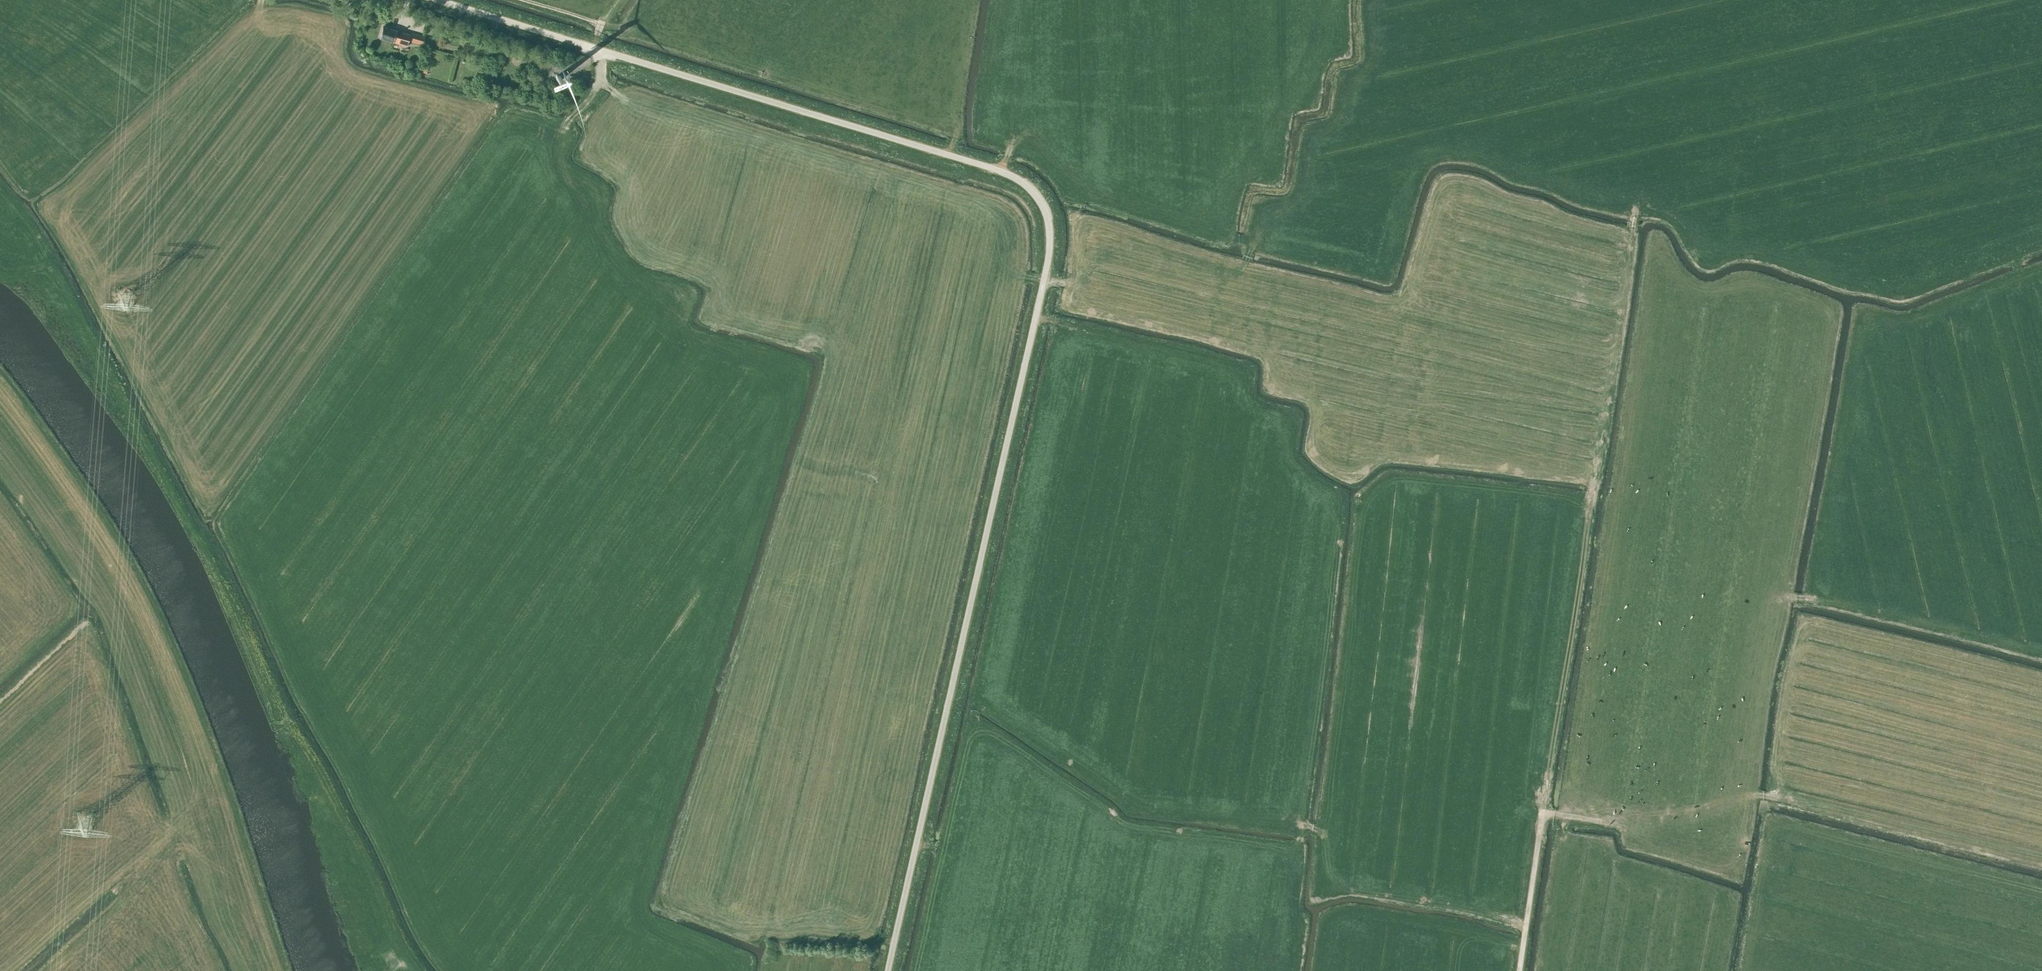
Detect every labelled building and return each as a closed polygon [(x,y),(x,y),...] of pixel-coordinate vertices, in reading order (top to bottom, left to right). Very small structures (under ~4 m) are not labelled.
[(424,35),(431,37),(435,22),(427,20),(424,35)] [(410,35),(383,27),(379,39),(393,43),(393,42),(407,46),(408,42),(422,46),(425,37),(411,33),(410,35)] [(479,78),(487,83),(490,75),(483,71),(479,78)]
